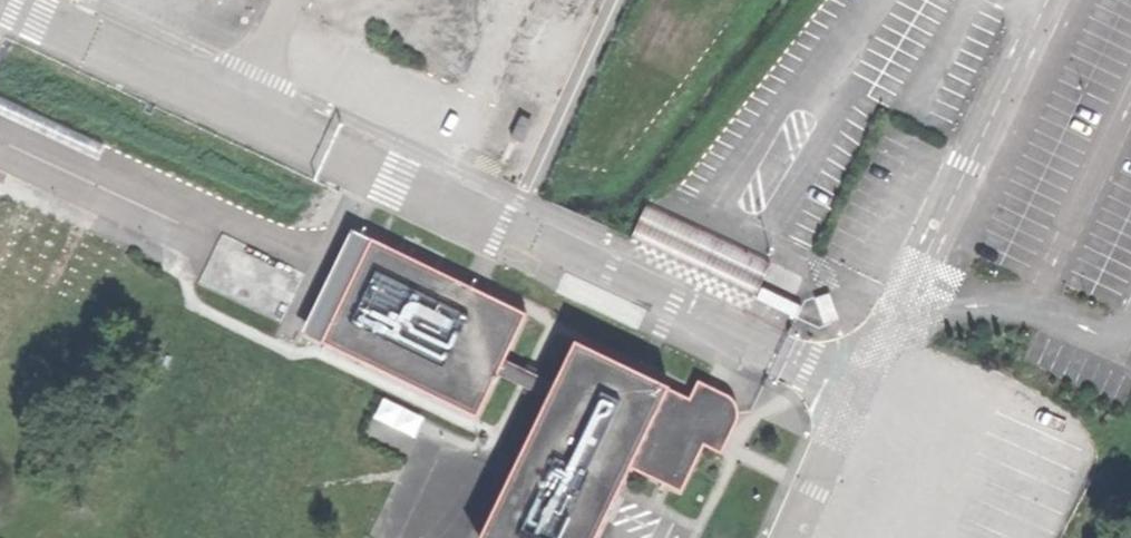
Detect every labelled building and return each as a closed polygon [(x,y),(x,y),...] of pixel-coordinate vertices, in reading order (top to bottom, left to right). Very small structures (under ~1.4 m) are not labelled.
[(4,186),(0,195),(0,278),(5,268),(94,310),(126,244),(4,186)] [(649,207),(635,239),(759,296),(773,264),(649,207)] [(535,312),(364,231),(313,336),(484,418),(504,375),(511,360),(535,312)] [(673,390),(575,343),(557,382),(549,397),(482,537),(602,537),(635,470),(671,395),(673,390)] [(504,375),(549,397),(557,382),(511,360),(504,375)] [(693,404),(671,395),(635,470),(686,495),(710,444),(727,453),(738,428),(744,414),(741,404),(734,396),(704,382),(693,404)]
